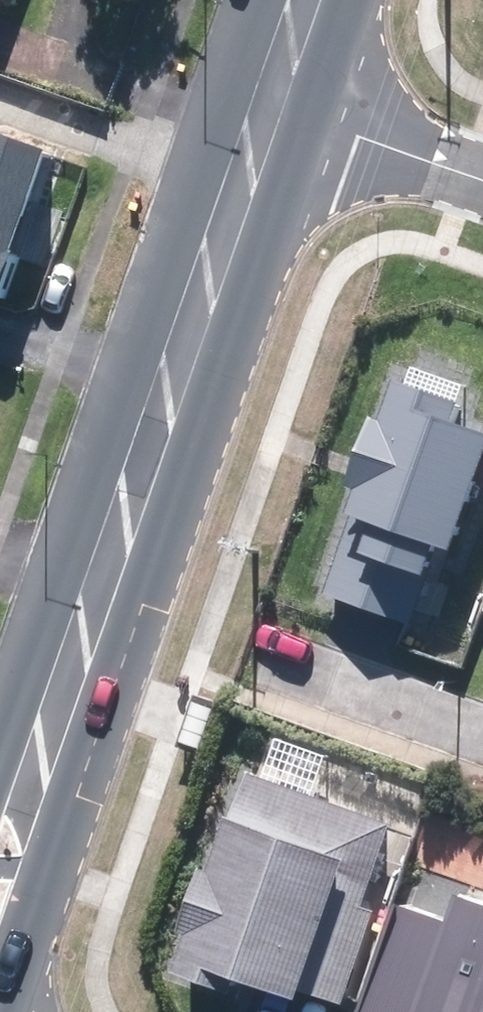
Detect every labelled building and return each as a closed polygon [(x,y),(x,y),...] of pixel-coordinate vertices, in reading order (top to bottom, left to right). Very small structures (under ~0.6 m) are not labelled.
[(413,369),(340,577),(425,607),(448,540),(465,545),(482,495),(482,410),(467,405),(473,390),(413,369)] [(399,814),(259,763),(225,857),(212,852),(186,920),(199,925),(186,961),(251,985),(258,965),(333,993),(399,814)] [(468,879),(459,903),(410,885),(363,1011),(482,1011),(482,885),(468,879)]
